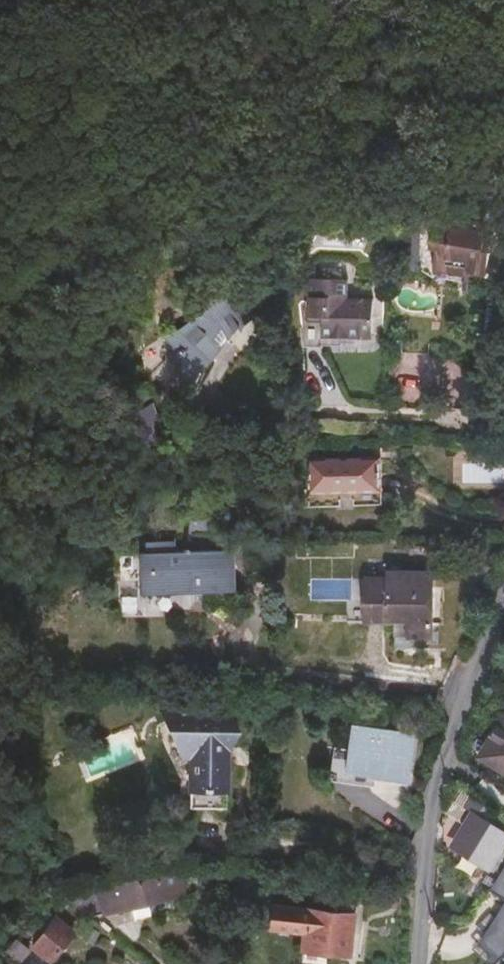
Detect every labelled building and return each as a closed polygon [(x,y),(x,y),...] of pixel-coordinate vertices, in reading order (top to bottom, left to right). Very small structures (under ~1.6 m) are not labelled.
[(503,231),(503,221),(503,208),(478,214),(481,229),(503,231)] [(478,241),(478,231),(464,231),(463,235),(447,235),(447,243),(441,243),(442,240),(430,240),(430,263),(436,263),(436,281),(469,282),(478,282),(478,273),(482,273),(489,273),(489,241),(478,241)] [(413,240),(394,252),(398,281),(420,288),(413,240)] [(478,282),(469,282),(469,292),(482,292),(482,273),(478,273),(478,282)] [(347,281),(309,281),(309,301),(303,301),(303,350),(323,350),(323,348),(323,340),(357,340),(373,340),(373,300),(347,300),(347,281)] [(254,300),(255,285),(245,287),(212,305),(199,318),(185,328),(165,338),(172,347),(170,356),(172,362),(180,366),(180,384),(196,376),(236,331),(239,331),(250,321),(264,317),(254,300)] [(400,291),(400,315),(440,316),(440,292),(400,291)] [(323,340),(323,348),(341,348),(341,345),(357,345),(357,340),(323,340)] [(429,382),(430,354),(403,353),(402,380),(429,382)] [(125,415),(128,442),(147,440),(151,440),(148,413),(138,414),(125,415)] [(147,440),(128,442),(130,462),(149,460),(147,440)] [(381,496),(380,465),(311,465),(310,495),(381,496)] [(225,561),(137,560),(136,597),(225,598),(225,561)] [(360,570),(360,589),(383,590),(383,571),(360,570)] [(428,591),(387,590),(383,590),(360,589),(358,631),(377,632),(386,632),(386,644),(426,644),(426,631),(428,591)] [(210,727),(211,717),(188,714),(188,708),(157,707),(176,743),(187,745),(184,814),(220,816),(224,753),(235,734),(222,733),(222,728),(210,727)] [(488,763),(503,774),(503,715),(502,714),(494,727),(499,730),(493,741),(497,746),(488,763)] [(225,717),(211,717),(210,727),(222,728),(222,733),(235,734),(225,717)] [(499,730),(494,727),(489,737),(493,741),(499,730)] [(404,780),(409,742),(347,733),(341,772),(404,780)] [(482,760),(488,763),(497,746),(493,741),(482,760)] [(480,808),(468,800),(461,809),(471,815),(473,817),(480,808)] [(255,824),(264,825),(265,816),(255,815),(255,824)] [(471,815),(448,847),(481,871),(493,855),(503,839),(473,817),(471,815)] [(493,855),(481,871),(486,875),(498,858),(493,855)] [(503,865),(485,891),(500,903),(503,898),(503,865)] [(169,888),(167,875),(153,877),(154,882),(156,889),(169,888)] [(116,885),(57,898),(56,900),(72,912),(84,921),(86,922),(158,904),(156,889),(154,882),(118,890),(116,885)] [(399,907),(398,893),(385,893),(385,906),(399,907)] [(352,903),(336,901),(335,912),(351,914),(352,903)] [(273,907),(271,930),(306,933),(305,950),(346,954),(351,954),(354,914),(351,914),(335,912),(273,907)] [(489,923),(492,926),(483,940),(495,953),(501,946),(503,949),(503,908),(489,923)] [(72,935),(84,921),(72,912),(61,927),(72,935)] [(42,917),(5,958),(13,963),(27,963),(31,958),(22,951),(29,943),(36,948),(33,953),(47,963),(50,963),(72,935),(61,927),(55,923),(53,924),(42,917)] [(322,963),(345,963),(346,954),(305,950),(303,962),(322,963)]
